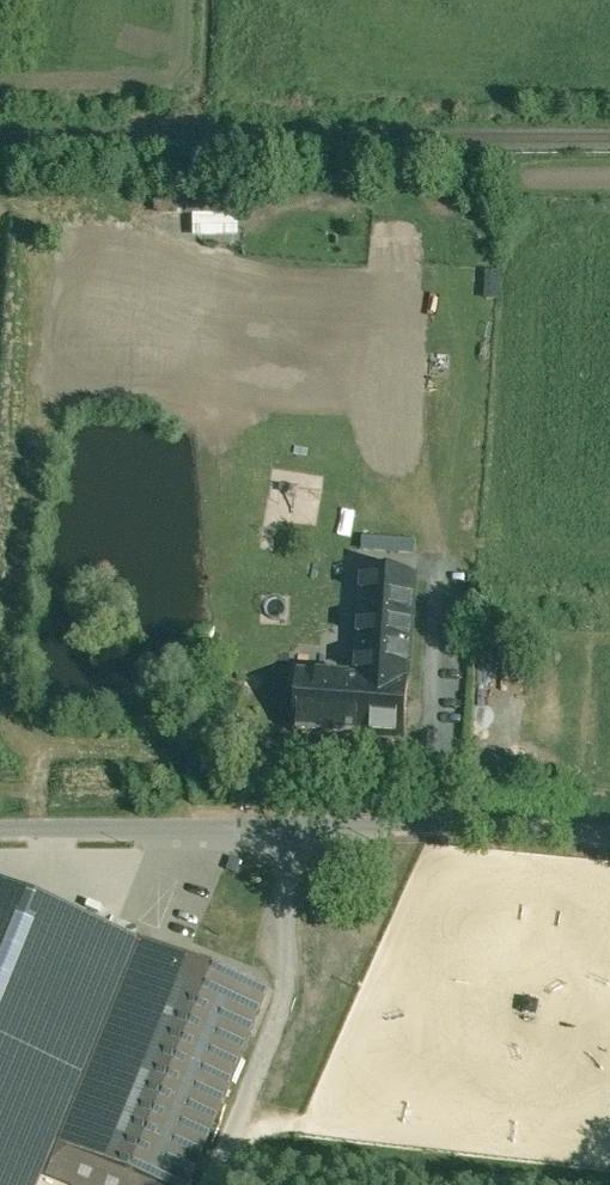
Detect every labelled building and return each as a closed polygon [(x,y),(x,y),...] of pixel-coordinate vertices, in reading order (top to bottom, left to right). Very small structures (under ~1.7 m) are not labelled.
[(194,213),(194,237),(239,236),(239,213),(194,213)] [(362,551),(414,551),(414,536),(362,536),(362,551)] [(415,574),(363,571),(356,675),(408,679),(415,574)] [(356,675),(298,671),(294,732),(355,736),(354,755),(402,759),(404,740),(408,679),(356,675)] [(0,885),(0,1184),(40,1184),(44,1175),(69,1184),(193,1184),(271,993),(0,885)]
